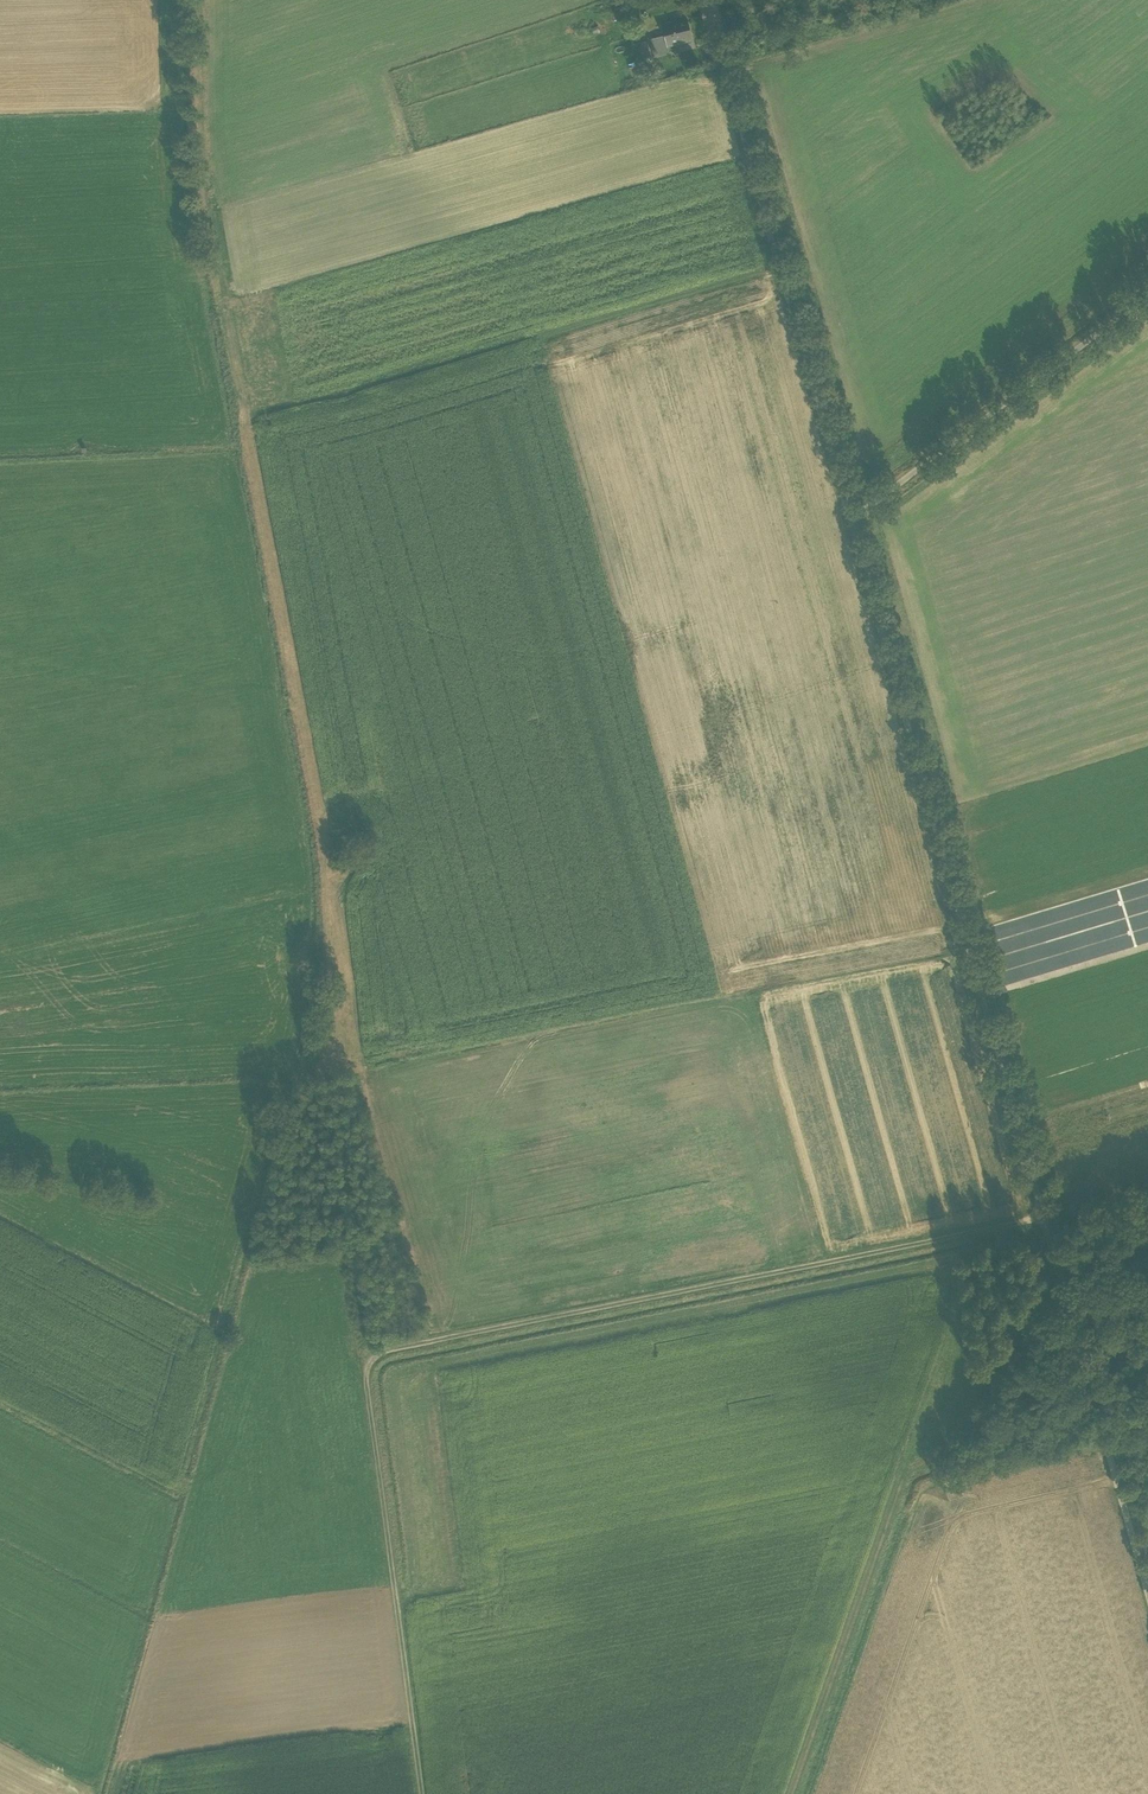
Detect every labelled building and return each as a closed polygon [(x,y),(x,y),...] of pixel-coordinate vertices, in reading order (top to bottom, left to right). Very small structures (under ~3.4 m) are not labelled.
[(692,16),(667,23),(668,36),(642,44),(648,60),(677,52),(674,46),(700,39),(692,16)]
